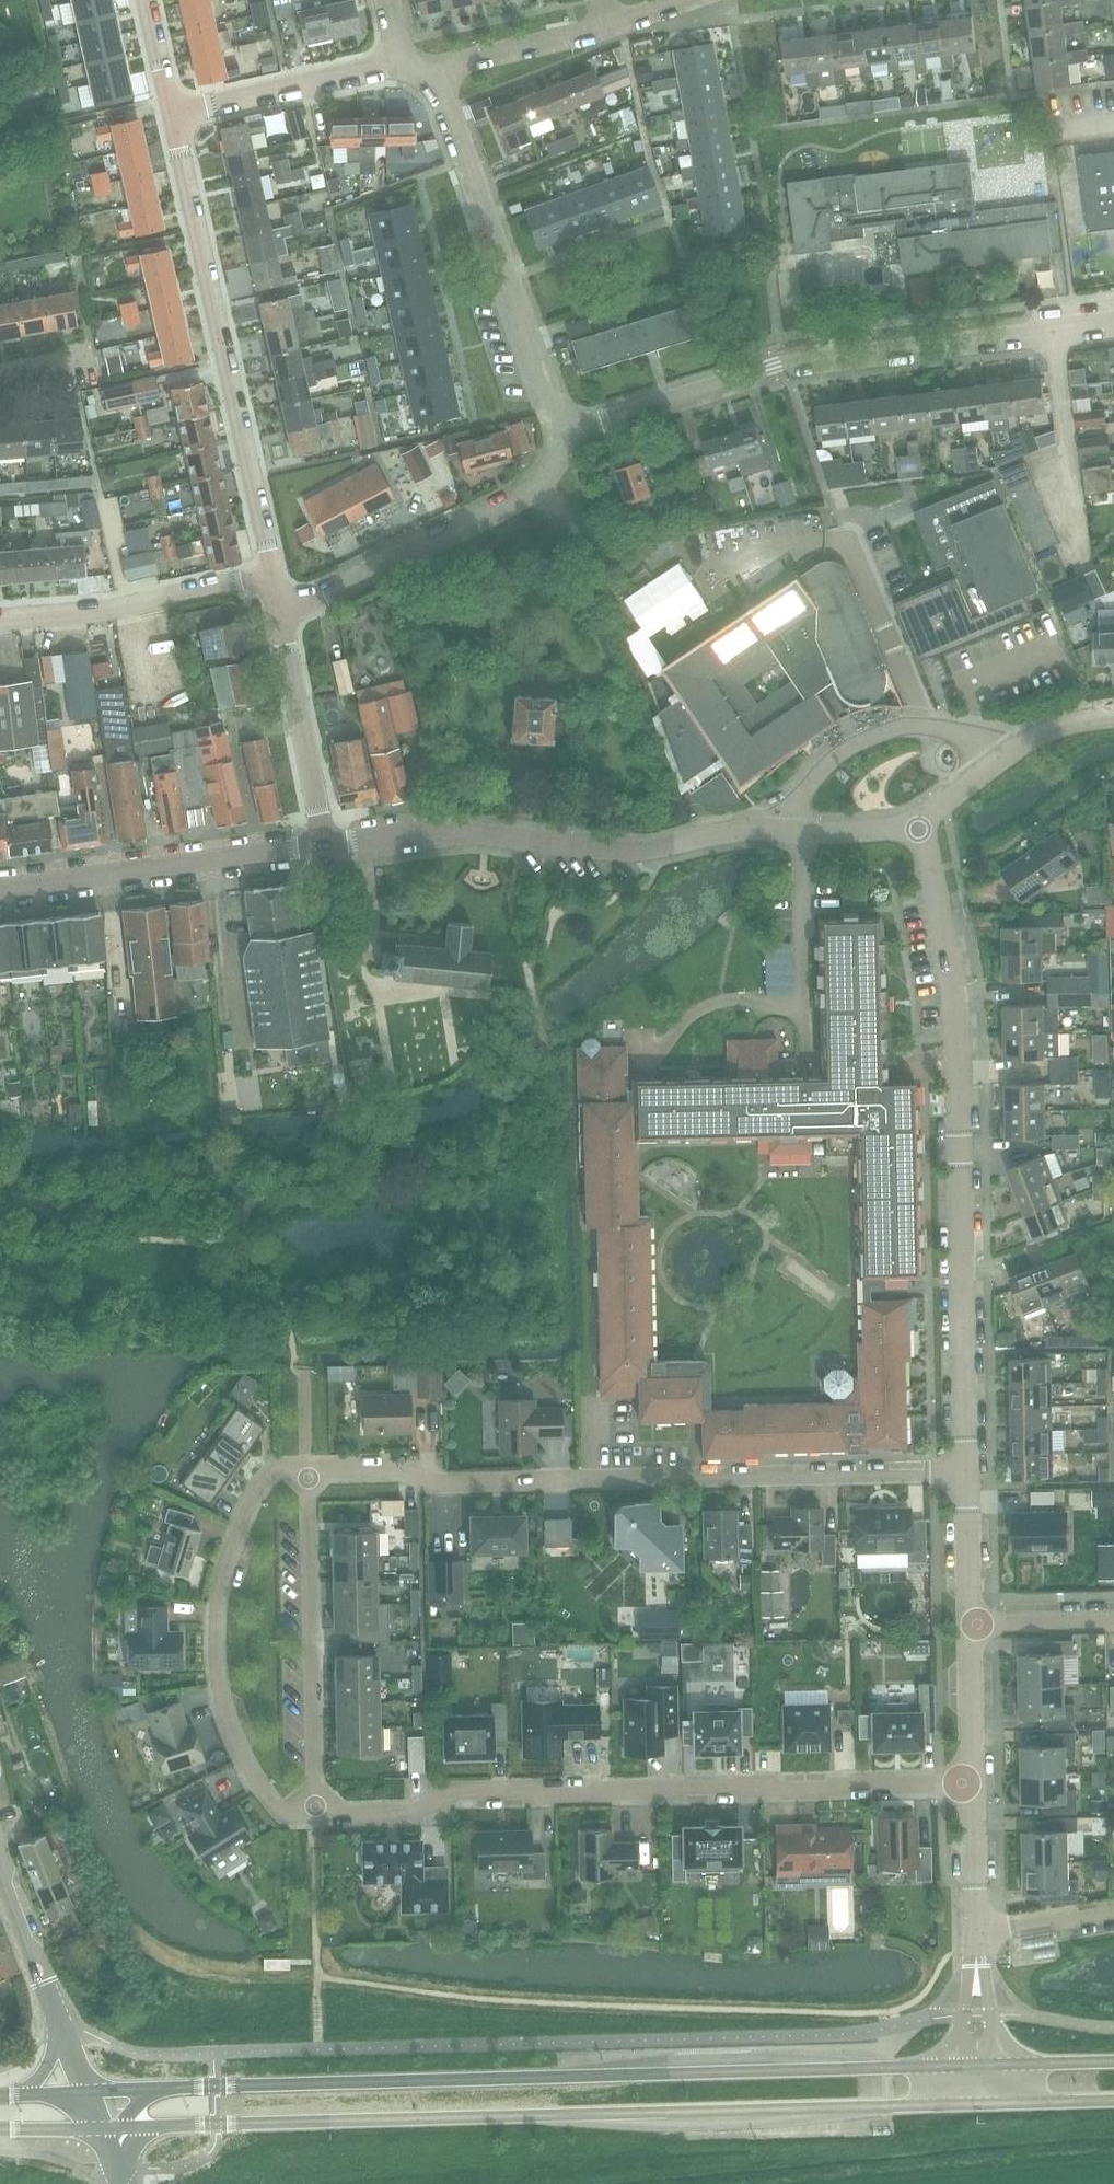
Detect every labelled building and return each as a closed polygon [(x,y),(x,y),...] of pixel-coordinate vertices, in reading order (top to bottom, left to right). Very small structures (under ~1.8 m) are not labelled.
[(73,1),(78,22),(114,14),(111,0),(80,0),(73,1)] [(190,37),(217,31),(210,0),(195,0),(183,3),(190,37)] [(250,3),(253,15),(268,11),(266,0),(265,0),(261,1),(250,3)] [(278,19),(299,14),(305,42),(333,36),(326,4),(325,0),(274,0),(278,19)] [(333,36),(360,30),(354,0),(346,0),(326,4),(333,36)] [(453,6),(476,1),(476,0),(418,0),(421,13),(453,6)] [(1032,32),(1066,28),(1066,23),(1064,6),(1083,3),(1082,0),(1056,0),(1028,4),(1032,32)] [(51,6),(41,8),(44,21),(54,19),(51,6)] [(268,11),(253,15),(255,25),(270,22),(270,21),(268,11)] [(114,14),(78,22),(82,42),(118,34),(114,14)] [(951,54),(954,53),(969,51),(971,67),(983,65),(981,48),(978,49),(974,16),(946,20),(951,54)] [(924,57),(927,57),(928,57),(942,55),(944,71),(956,69),(954,53),(951,54),(946,20),(919,23),(924,57)] [(1032,32),(1036,60),(1070,56),(1070,51),(1067,34),(1087,32),(1085,20),(1066,23),(1066,28),(1032,32)] [(896,61),(900,60),(915,58),(917,74),(930,73),(928,57),(927,57),(924,57),(919,23),(892,27),(896,61)] [(870,64),(873,64),(888,62),(890,78),(902,76),(900,60),(896,61),(892,27),(865,30),(870,64)] [(190,37),(196,61),(223,56),(221,49),(233,47),(229,29),(217,31),(190,37)] [(847,67),(861,65),(864,81),(876,80),(873,64),(870,64),(865,30),(839,34),(843,67),(847,67)] [(57,33),(47,35),(49,49),(60,47),(57,33)] [(118,34),(82,42),(87,62),(123,54),(118,34)] [(816,71),(820,71),(835,69),(837,85),(849,83),(847,67),(843,67),(839,34),(812,37),(816,71)] [(822,87),(820,71),(816,71),(812,37),(784,41),(789,74),(808,71),(810,88),(822,87)] [(675,49),(679,76),(718,69),(713,42),(675,49)] [(60,47),(49,49),(52,62),(62,60),(60,47)] [(1036,60),(1040,89),(1073,85),(1070,63),(1090,60),(1089,49),(1070,51),(1070,56),(1036,60)] [(123,54),(87,62),(91,83),(127,75),(123,54)] [(1104,55),(1107,76),(1111,76),(1113,75),(1113,54),(1104,55)] [(260,59),(263,73),(278,70),(275,55),(260,59)] [(225,63),(223,56),(196,61),(200,82),(241,73),(238,60),(225,63)] [(651,64),(636,67),(639,82),(654,79),(651,64)] [(680,86),(684,108),(723,101),(718,69),(679,76),(652,80),(654,91),(680,86)] [(576,100),(578,104),(592,99),(597,113),(608,108),(603,94),(604,93),(595,70),(569,80),(571,85),(576,100)] [(65,75),(55,77),(58,90),(68,88),(65,75)] [(127,75),(91,83),(96,103),(132,95),(127,75)] [(542,90),(551,115),(578,104),(576,100),(571,85),(569,80),(542,90)] [(68,88),(58,90),(61,104),(71,102),(68,88)] [(919,89),(918,101),(920,106),(929,105),(928,94),(927,88),(919,89)] [(516,100),(525,125),(551,115),(542,90),(516,100)] [(942,93),(928,94),(929,105),(943,103),(942,93)] [(913,94),(901,96),(903,107),(915,106),(913,94)] [(469,104),(471,110),(475,122),(488,117),(485,108),(493,104),(490,96),(490,97),(469,104)] [(887,98),(874,100),(875,111),(889,110),(887,98)] [(511,130),(525,125),(516,100),(490,110),(499,134),(499,133),(505,148),(516,144),(511,130)] [(860,100),(846,102),(846,104),(847,115),(861,113),(860,100)] [(686,119),(689,138),(728,130),(723,101),(684,108),(671,110),(673,121),(686,119)] [(630,106),(609,114),(617,137),(632,132),(639,129),(630,106)] [(838,106),(820,108),(822,118),(839,116),(838,106)] [(290,112),(296,139),(308,136),(301,109),(290,112)] [(386,117),(387,144),(403,143),(404,158),(414,158),(414,143),(415,143),(414,116),(386,117)] [(662,116),(646,119),(650,137),(655,136),(652,123),(663,121),(662,116)] [(358,118),(360,174),(376,173),(376,161),(361,161),(360,145),(387,144),(386,117),(358,118)] [(115,136),(119,154),(145,147),(139,118),(99,128),(101,139),(115,136)] [(222,127),(228,155),(255,149),(252,134),(265,131),(262,118),(222,127)] [(345,181),(357,181),(360,181),(360,174),(358,118),(331,119),(332,145),(347,145),(348,162),(345,162),(345,181)] [(691,148),(694,166),(734,161),(728,130),(689,138),(676,140),(678,150),(691,148)] [(561,138),(566,150),(580,144),(576,132),(561,138)] [(551,155),(566,150),(561,138),(546,144),(551,155)] [(641,139),(633,141),(634,145),(636,151),(638,150),(641,150),(643,149),(641,139)] [(664,145),(653,148),(654,155),(665,152),(664,145)] [(119,154),(125,178),(151,173),(145,147),(119,154)] [(228,155),(234,184),(261,178),(255,149),(228,155)] [(1079,155),(1089,232),(1113,228),(1113,151),(1079,155)] [(289,157),(272,161),(275,173),(292,169),(289,157)] [(610,160),(603,163),(603,164),(606,172),(614,170),(611,163),(610,160)] [(682,173),(683,180),(696,177),(699,196),(739,190),(734,161),(694,166),(694,167),(682,169),(682,173)] [(825,177),(789,182),(798,253),(834,248),(833,241),(866,236),(865,226),(898,222),(901,238),(905,273),(975,264),(968,213),(978,211),(972,161),(945,164),(906,169),(859,175),(858,173),(825,177)] [(304,166),(292,169),(294,180),(307,177),(304,166)] [(619,176),(632,213),(661,203),(648,166),(619,176)] [(292,169),(275,173),(277,184),(294,180),(292,169)] [(579,169),(572,171),(575,181),(576,181),(583,178),(582,178),(579,169)] [(90,174),(93,186),(110,182),(108,170),(90,174)] [(125,178),(131,205),(157,199),(151,173),(125,178)] [(71,175),(65,176),(67,189),(73,188),(71,175)] [(587,188),(603,224),(632,213),(619,176),(587,188)] [(234,184),(240,209),(267,204),(261,178),(234,184)] [(338,178),(326,181),(330,193),(342,190),(338,178)] [(93,186),(96,197),(113,193),(110,182),(93,186)] [(559,198),(573,235),(603,224),(587,188),(559,198)] [(745,225),(739,190),(699,196),(687,198),(688,202),(689,209),(702,206),(707,232),(745,225)] [(539,247),(573,235),(559,198),(525,210),(539,247)] [(137,233),(163,227),(157,199),(131,205),(134,221),(120,224),(123,235),(137,232),(137,233)] [(968,213),(975,264),(1054,254),(1048,211),(1059,210),(1057,201),(1048,202),(978,211),(968,213)] [(688,202),(675,204),(678,219),(690,216),(689,209),(688,202)] [(511,205),(509,206),(512,213),(517,211),(521,210),(521,209),(519,204),(518,203),(511,205)] [(240,209),(245,235),(272,229),(267,204),(240,209)] [(412,205),(370,214),(377,244),(419,235),(412,205)] [(287,225),(303,222),(302,221),(318,218),(316,207),(284,214),(287,225)] [(251,262),(279,256),(289,254),(286,237),(305,233),(303,222),(287,225),(287,226),(272,229),(245,235),(251,262)] [(419,235),(377,244),(383,274),(425,265),(419,235)] [(339,240),(341,253),(343,252),(352,250),(349,237),(340,239),(339,240)] [(319,246),(325,273),(339,270),(334,243),(319,246)] [(144,266),(148,282),(174,275),(168,249),(142,255),(141,255),(128,258),(130,269),(144,266)] [(37,255),(39,264),(66,259),(65,250),(37,255)] [(345,266),(346,266),(355,264),(352,250),(343,252),(341,253),(345,266)] [(8,261),(9,270),(39,264),(37,255),(8,261)] [(251,262),(257,289),(298,280),(295,267),(282,270),(279,256),(251,262)] [(9,270),(8,261),(0,262),(0,272),(9,270)] [(425,265),(383,274),(390,304),(432,295),(425,265)] [(805,305),(823,303),(824,303),(819,267),(800,269),(805,305)] [(148,282),(154,309),(180,303),(174,275),(148,282)] [(44,295),(49,329),(78,324),(72,290),(44,295)] [(15,301),(21,334),(49,329),(44,295),(15,301)] [(260,302),(266,329),(316,318),(314,308),(300,311),(299,307),(292,308),(289,295),(260,302)] [(432,295),(390,304),(396,333),(438,324),(432,295)] [(344,296),(331,299),(334,311),(347,309),(344,296)] [(352,299),(355,311),(356,311),(365,309),(363,297),(353,299),(352,299)] [(137,300),(120,304),(125,326),(142,322),(137,300)] [(21,334),(15,301),(0,303),(0,338),(21,334)] [(154,309),(160,334),(185,328),(180,303),(154,309)] [(692,303),(572,340),(582,371),(702,335),(692,303)] [(358,324),(359,324),(368,322),(365,309),(356,311),(355,311),(358,324)] [(266,329),(272,354),(301,348),(308,346),(304,328),(318,325),(316,318),(266,329)] [(568,325),(571,337),(592,330),(588,318),(568,325)] [(438,324),(396,333),(403,363),(445,354),(438,324)] [(152,366),(192,357),(185,328),(160,334),(163,350),(149,353),(152,366)] [(272,354),(277,379),(278,379),(305,373),(327,368),(327,367),(337,365),(335,357),(314,362),(313,355),(303,357),(301,348),(272,354)] [(445,354),(403,363),(410,393),(452,384),(445,354)] [(120,355),(106,358),(110,375),(124,372),(120,355)] [(365,358),(368,370),(378,368),(375,356),(365,358)] [(277,379),(283,405),(312,399),(309,387),(320,385),(318,379),(339,374),(337,365),(327,367),(327,368),(305,373),(278,379),(277,379)] [(381,381),(378,368),(368,370),(370,383),(381,381)] [(133,381),(104,387),(109,409),(138,403),(160,398),(155,376),(133,381)] [(1015,380),(1019,413),(1047,410),(1043,377),(1015,380)] [(987,384),(991,417),(993,430),(1008,428),(1011,428),(1009,415),(1019,413),(1015,380),(987,384)] [(172,388),(179,419),(210,412),(203,381),(172,388)] [(1072,385),(1074,399),(1104,395),(1102,381),(1072,385)] [(452,384),(410,393),(416,423),(458,414),(452,384)] [(959,388),(963,420),(991,417),(987,384),(959,388)] [(931,392),(935,424),(963,420),(959,388),(931,392)] [(903,395),(907,428),(935,424),(931,392),(903,395)] [(874,399),(878,432),(907,428),(903,395),(874,399)] [(367,398),(355,401),(357,414),(370,412),(367,398)] [(378,413),(379,412),(388,410),(385,398),(376,400),(375,400),(378,413)] [(283,405),(289,430),(339,419),(337,410),(323,413),(322,408),(314,410),(312,399),(283,405)] [(846,403),(850,435),(878,432),(874,399),(846,403)] [(86,405),(85,405),(89,419),(98,416),(94,403),(90,404),(86,405)] [(822,439),(850,435),(846,403),(818,406),(822,439)] [(1078,427),(1108,423),(1106,409),(1077,413),(1078,427)] [(179,419),(185,448),(216,441),(210,412),(179,419)] [(377,445),(370,412),(357,414),(353,415),(361,448),(377,445)] [(128,419),(131,429),(150,425),(147,413),(134,416),(135,418),(128,419)] [(53,419),(56,452),(84,449),(82,417),(53,419)] [(25,421),(28,454),(56,452),(53,419),(25,421)] [(342,434),(339,419),(289,430),(294,455),(323,449),(321,439),(342,434)] [(28,454),(25,421),(0,423),(0,456),(28,454)] [(513,459),(513,458),(512,454),(530,450),(522,421),(506,425),(508,430),(459,443),(467,472),(513,459)] [(152,436),(150,425),(131,429),(137,428),(139,439),(152,436)] [(731,433),(739,458),(766,450),(758,425),(731,433)] [(1022,432),(1031,452),(1041,448),(1032,427),(1022,432)] [(1011,436),(1020,457),(1031,452),(1022,432),(1011,436)] [(712,467),(716,465),(717,469),(726,466),(725,463),(739,458),(731,433),(704,441),(712,467)] [(1079,440),(1081,453),(1111,449),(1110,436),(1079,440)] [(455,438),(445,440),(448,455),(459,453),(455,438)] [(910,454),(913,477),(924,476),(920,440),(909,442),(910,454)] [(185,448),(192,476),(223,470),(216,441),(185,448)] [(443,441),(430,444),(433,453),(445,450),(443,441)] [(433,474),(418,445),(401,454),(416,482),(433,474)] [(966,447),(969,470),(981,469),(978,446),(966,447)] [(957,472),(969,470),(966,447),(954,449),(957,472)] [(653,495),(644,462),(645,461),(641,448),(623,453),(627,466),(619,468),(629,502),(653,495)] [(946,450),(939,451),(940,462),(947,461),(946,450)] [(898,456),(901,479),(913,477),(910,454),(898,456)] [(830,488),(857,485),(854,462),(843,463),(843,458),(822,461),(830,488)] [(854,462),(857,485),(868,483),(865,460),(854,462)] [(323,536),(395,498),(377,463),(304,502),(323,536)] [(1085,482),(1113,478),(1113,474),(1113,464),(1083,467),(1085,482)] [(1004,477),(1010,490),(1034,480),(1028,467),(1004,477)] [(192,476),(199,508),(230,502),(223,470),(192,476)] [(147,477),(149,485),(163,483),(161,474),(147,477)] [(59,478),(60,487),(94,484),(93,475),(59,478)] [(733,492),(747,487),(744,475),(729,480),(733,492)] [(30,482),(31,490),(60,487),(59,478),(30,480),(30,482)] [(1086,495),(1113,491),(1113,478),(1085,482),(1086,495)] [(939,568),(944,566),(952,563),(958,577),(895,603),(917,655),(929,650),(933,658),(1036,614),(1047,609),(1039,590),(1041,589),(995,479),(921,510),(918,519),(939,568)] [(1,483),(2,492),(31,490),(30,482),(30,480),(1,483)] [(791,480),(778,484),(785,506),(797,502),(791,480)] [(1010,490),(1015,502),(1039,492),(1034,480),(1010,490)] [(149,485),(152,499),(166,496),(163,483),(149,485)] [(451,492),(441,497),(446,507),(456,501),(451,492)] [(1015,502),(1020,515),(1044,505),(1039,492),(1015,502)] [(88,527),(101,523),(96,499),(82,502),(88,527)] [(53,501),(55,514),(68,513),(67,500),(53,501)] [(676,526),(669,500),(655,504),(663,530),(676,526)] [(27,503),(28,514),(40,513),(41,516),(55,514),(53,501),(27,503)] [(199,508),(205,537),(236,530),(230,502),(199,508)] [(1,506),(2,519),(16,518),(16,515),(28,514),(27,503),(1,506)] [(1020,515),(1025,528),(1049,518),(1044,505),(1020,515)] [(1025,528),(1031,540),(1055,530),(1049,518),(1025,528)] [(308,524),(294,531),(300,542),(314,535),(308,524)] [(125,532),(130,555),(152,550),(147,527),(125,532)] [(205,537),(212,568),(243,561),(236,530),(205,537)] [(1031,540),(1036,552),(1060,542),(1055,530),(1031,540)] [(161,536),(163,547),(176,544),(174,533),(161,536)] [(57,544),(60,577),(87,575),(84,542),(57,544)] [(32,547),(34,579),(60,577),(57,544),(32,547)] [(176,544),(163,547),(166,558),(179,555),(177,547),(176,544)] [(189,544),(177,547),(179,555),(179,556),(191,553),(189,544)] [(5,549),(8,582),(34,579),(32,547),(5,549)] [(128,579),(158,572),(153,550),(152,550),(130,555),(123,557),(128,579)] [(1039,560),(1049,584),(1069,576),(1058,551),(1039,560)] [(800,576),(664,667),(667,671),(659,676),(651,681),(690,785),(691,788),(693,791),(694,792),(696,796),(699,798),(700,799),(703,801),(707,803),(710,805),(715,806),(718,806),(722,806),(725,806),(728,805),(733,804),(735,803),(738,801),(740,799),(743,797),(742,796),(741,797),(731,782),(738,777),(743,784),(765,770),(768,775),(816,735),(839,720),(829,704),(842,694),(845,697),(848,700),(853,702),(858,704),(863,704),(868,704),(873,702),(877,700),(881,697),(885,693),(887,688),(889,684),(889,678),(889,673),(887,669),(889,667),(849,570),(846,566),(843,563),(839,561),(834,559),(830,559),(825,560),(821,562),(800,576)] [(1083,603),(1095,598),(1084,575),(1054,589),(1070,624),(1089,615),(1083,603)] [(653,589),(619,600),(635,649),(646,645),(653,667),(659,676),(667,671),(664,667),(664,666),(663,661),(656,642),(669,638),(653,589)] [(370,599),(360,604),(362,608),(372,604),(370,599)] [(185,613),(189,632),(200,630),(205,656),(246,648),(241,621),(225,625),(221,606),(185,613)] [(1097,632),(1099,662),(1113,661),(1113,618),(1105,618),(1101,619),(1102,632),(1097,632)] [(617,644),(604,648),(608,660),(621,655),(617,644)] [(89,650),(62,653),(66,681),(70,718),(97,714),(89,650)] [(238,651),(228,653),(229,660),(240,658),(238,651)] [(62,653),(41,656),(45,683),(66,681),(62,653)] [(31,681),(39,744),(50,742),(51,750),(52,765),(53,770),(67,768),(65,748),(62,727),(58,727),(48,729),(47,720),(41,676),(39,658),(27,660),(31,681)] [(346,659),(333,662),(341,694),(354,691),(346,659)] [(249,660),(210,669),(219,707),(257,698),(249,660)] [(109,661),(92,663),(94,676),(110,674),(109,661)] [(5,748),(32,744),(39,744),(31,681),(0,685),(0,749),(5,748)] [(382,684),(357,690),(359,702),(382,801),(383,803),(411,796),(408,786),(413,785),(410,772),(405,773),(396,733),(420,726),(419,721),(411,690),(406,691),(385,696),(382,684)] [(109,762),(120,840),(147,836),(136,758),(125,685),(97,689),(108,763),(109,762)] [(553,742),(556,698),(515,695),(513,739),(553,742)] [(57,719),(47,720),(48,729),(58,727),(57,719)] [(197,730),(213,804),(218,825),(246,821),(223,721),(196,727),(197,730)] [(132,728),(136,751),(175,745),(174,733),(173,731),(172,731),(170,722),(132,728)] [(155,773),(166,834),(209,827),(205,805),(213,804),(197,730),(196,727),(173,731),(174,733),(175,745),(136,751),(137,756),(170,751),(170,753),(152,756),(155,773)] [(365,737),(348,740),(360,804),(377,801),(365,737)] [(244,743),(262,821),(283,816),(265,738),(244,743)] [(360,804),(348,740),(330,744),(333,761),(336,775),(342,808),(360,804)] [(39,744),(32,744),(36,771),(53,770),(52,765),(51,750),(50,742),(39,744)] [(78,803),(60,806),(59,807),(59,814),(64,847),(104,842),(98,789),(99,789),(94,760),(72,762),(78,803)] [(7,812),(10,855),(53,849),(49,816),(59,814),(59,807),(60,806),(59,806),(57,789),(5,797),(6,798),(7,812)] [(10,855),(7,812),(6,798),(5,797),(0,798),(0,857),(10,855)] [(1061,833),(1005,873),(1024,900),(1080,862),(1061,833)] [(293,884),(245,891),(252,937),(244,956),(258,1048),(285,1044),(288,1066),(333,1060),(332,1053),(329,1037),(330,1037),(315,930),(300,932),(293,884)] [(204,900),(171,904),(171,909),(172,925),(175,964),(178,964),(179,976),(208,973),(207,965),(211,965),(204,900)] [(164,904),(124,909),(130,963),(171,959),(168,925),(172,924),(172,925),(171,909),(165,909),(164,904)] [(67,915),(73,970),(105,966),(99,911),(67,915)] [(1004,926),(1005,953),(1045,952),(1045,937),(1066,937),(1065,913),(1026,913),(1026,926),(1004,926)] [(36,918),(42,973),(73,970),(67,915),(36,918)] [(592,1037),(587,1039),(585,1044),(584,1048),(580,1049),(581,1102),(581,1104),(583,1165),(583,1166),(583,1168),(583,1176),(583,1177),(583,1180),(583,1182),(583,1185),(584,1197),(584,1211),(587,1210),(588,1225),(598,1225),(602,1395),(603,1395),(619,1394),(624,1394),(640,1394),(640,1420),(687,1419),(703,1419),(703,1456),(763,1455),(763,1449),(849,1447),(849,1446),(856,1446),(861,1446),(863,1445),(870,1445),(906,1444),(904,1358),(909,1358),(908,1298),(904,1298),(904,1293),(904,1285),(908,1285),(908,1275),(919,1275),(918,1180),(916,1082),(888,1083),(887,1075),(886,1008),(886,988),(880,988),(880,956),(879,917),(862,917),(829,918),(830,931),(826,931),(826,941),(821,942),(823,1037),(823,1065),(778,1066),(777,1038),(728,1039),(729,1076),(657,1077),(634,1078),(634,1081),(633,1081),(625,1081),(625,1074),(627,1074),(626,1047),(605,1048),(603,1043),(601,1039),(597,1036),(592,1037)] [(6,921),(12,976),(42,973),(36,918),(6,921)] [(12,976),(6,921),(0,922),(0,977),(12,976)] [(395,977),(489,987),(492,951),(470,949),(473,923),(450,921),(447,947),(403,942),(398,942),(397,950),(383,948),(382,958),(380,967),(395,969),(395,977)] [(1005,980),(1045,979),(1045,952),(1005,953),(1005,980)] [(171,959),(130,963),(132,975),(133,975),(137,1019),(178,1015),(171,959)] [(1052,978),(1052,992),(1093,990),(1093,977),(1052,978)] [(1093,1005),(1093,990),(1052,992),(1053,1006),(1093,1005)] [(1006,1005),(1006,1032),(1046,1031),(1046,1004),(1006,1005)] [(233,1030),(223,1031),(224,1049),(234,1048),(233,1030)] [(1052,1057),(1052,1070),(1080,1070),(1080,1056),(1061,1056),(1060,1030),(1046,1031),(1006,1032),(1007,1058),(1047,1057),(1052,1057)] [(60,1046),(49,1046),(49,1057),(59,1056),(61,1056),(60,1046)] [(110,1066),(99,1067),(100,1081),(100,1090),(103,1090),(111,1089),(111,1080),(110,1066)] [(1080,1083),(1080,1070),(1052,1070),(1052,1084),(1080,1083)] [(1111,1071),(1097,1071),(1097,1085),(1111,1084),(1111,1071)] [(21,1081),(7,1082),(8,1096),(22,1095),(21,1081)] [(1007,1083),(1008,1111),(1047,1110),(1046,1082),(1007,1083)] [(35,1091),(25,1092),(26,1106),(36,1105),(35,1091)] [(335,1092),(306,1096),(308,1110),(337,1106),(335,1092)] [(124,1093),(115,1094),(116,1118),(126,1118),(124,1093)] [(1047,1136),(1047,1110),(1008,1111),(1008,1136),(1047,1136)] [(1112,1132),(1097,1132),(1097,1148),(1098,1148),(1108,1148),(1112,1148),(1112,1132)] [(1054,1148),(1081,1148),(1081,1134),(1053,1134),(1054,1148)] [(1099,1158),(1098,1164),(1106,1163),(1113,1163),(1113,1158),(1112,1158),(1112,1148),(1108,1148),(1098,1148),(1099,1158)] [(1009,1169),(1018,1192),(1048,1180),(1055,1177),(1064,1174),(1056,1153),(1047,1154),(1009,1169)] [(1095,1174),(1095,1187),(1096,1186),(1106,1186),(1106,1174),(1095,1174)] [(1087,1176),(1074,1181),(1078,1191),(1091,1186),(1087,1176)] [(1018,1192),(1026,1214),(1027,1214),(1064,1199),(1055,1177),(1048,1180),(1018,1192)] [(1095,1199),(1106,1199),(1106,1186),(1096,1186),(1095,1187),(1095,1199)] [(1072,1222),(1064,1199),(1027,1214),(1026,1214),(1035,1236),(1072,1222)] [(1070,1297),(1074,1307),(1086,1302),(1083,1292),(1092,1288),(1079,1252),(1056,1260),(1070,1297)] [(1034,1269),(1048,1305),(1062,1300),(1066,1310),(1074,1307),(1070,1297),(1056,1260),(1034,1269)] [(1025,1314),(1048,1305),(1034,1269),(1011,1277),(1025,1314)] [(1072,1346),(1086,1346),(1086,1336),(1085,1335),(1082,1329),(1079,1329),(1079,1322),(1069,1322),(1069,1331),(1068,1331),(1068,1336),(1072,1336),(1072,1346)] [(1016,1332),(999,1333),(999,1347),(1017,1346),(1016,1332)] [(1046,1335),(1046,1346),(1060,1346),(1060,1336),(1046,1335)] [(1086,1335),(1086,1336),(1086,1346),(1098,1346),(1098,1335),(1086,1335)] [(1012,1359),(1013,1383),(1052,1382),(1051,1358),(1012,1359)] [(411,1430),(410,1395),(440,1394),(440,1366),(394,1367),(395,1394),(365,1395),(366,1431),(411,1430)] [(459,1368),(444,1383),(455,1395),(470,1380),(459,1368)] [(1099,1368),(1099,1381),(1110,1380),(1110,1368),(1099,1368)] [(244,1372),(229,1393),(245,1405),(261,1384),(244,1372)] [(1099,1393),(1110,1393),(1110,1380),(1099,1381),(1099,1393)] [(1013,1383),(1013,1406),(1052,1405),(1052,1382),(1013,1383)] [(501,1400),(502,1451),(536,1450),(536,1436),(562,1436),(561,1407),(535,1408),(535,1399),(501,1400)] [(1013,1406),(1014,1430),(1053,1429),(1052,1405),(1013,1406)] [(210,1502),(265,1427),(238,1407),(183,1482),(210,1502)] [(1100,1415),(1100,1428),(1111,1428),(1111,1415),(1100,1415)] [(1014,1430),(1015,1453),(1054,1452),(1053,1429),(1014,1430)] [(1100,1429),(1090,1429),(1090,1441),(1100,1441),(1100,1429)] [(1111,1429),(1100,1429),(1100,1441),(1111,1440),(1111,1429)] [(1015,1453),(1015,1478),(1054,1477),(1054,1452),(1015,1453)] [(1101,1468),(1101,1480),(1112,1480),(1112,1468),(1101,1468)] [(1094,1492),(1095,1505),(1113,1504),(1113,1491),(1094,1492)] [(1047,1492),(1033,1492),(1033,1503),(1047,1503),(1047,1492)] [(642,1569),(683,1568),(682,1528),(664,1528),(657,1521),(656,1503),(622,1504),(616,1511),(617,1545),(631,1544),(642,1555),(642,1569)] [(158,1568),(187,1576),(200,1530),(190,1527),(194,1514),(169,1507),(165,1520),(171,1522),(164,1548),(151,1544),(146,1560),(159,1564),(158,1568)] [(857,1508),(858,1553),(909,1552),(909,1560),(927,1560),(926,1523),(912,1523),(911,1507),(857,1508)] [(774,1546),(794,1546),(794,1549),(823,1549),(823,1563),(836,1563),(836,1533),(823,1533),(823,1508),(794,1508),(794,1517),(774,1518),(774,1546)] [(419,1509),(405,1509),(405,1535),(419,1535),(419,1509)] [(705,1511),(706,1557),(739,1557),(739,1562),(753,1562),(753,1524),(738,1524),(737,1510),(705,1511)] [(1066,1512),(1014,1512),(1015,1547),(1015,1551),(1067,1550),(1068,1550),(1067,1512),(1066,1512)] [(472,1552),(525,1551),(524,1516),(472,1517),(472,1552)] [(558,1519),(544,1520),(545,1546),(573,1545),(573,1540),(559,1540),(558,1519)] [(333,1532),(334,1556),(375,1555),(380,1555),(379,1530),(373,1531),(372,1527),(358,1527),(359,1531),(333,1532)] [(420,1542),(411,1542),(411,1555),(420,1555),(420,1542)] [(334,1556),(335,1580),(376,1579),(375,1555),(334,1556)] [(420,1555),(411,1555),(411,1568),(420,1568),(420,1555)] [(1101,1561),(1101,1578),(1113,1578),(1113,1560),(1101,1561)] [(431,1562),(432,1602),(460,1601),(459,1562),(431,1562)] [(778,1570),(760,1570),(762,1616),(784,1616),(783,1591),(778,1591),(778,1570)] [(751,1573),(740,1574),(741,1588),(752,1588),(751,1573)] [(335,1580),(335,1604),(376,1603),(376,1579),(335,1580)] [(421,1589),(412,1589),(412,1602),(421,1602),(421,1589)] [(421,1602),(412,1602),(412,1615),(421,1615),(421,1602)] [(377,1627),(376,1603),(335,1604),(336,1628),(377,1627)] [(129,1667),(182,1666),(181,1631),(165,1632),(165,1625),(167,1625),(167,1606),(138,1606),(139,1632),(129,1632),(129,1667)] [(690,1608),(674,1610),(674,1638),(690,1638),(690,1608)] [(513,1623),(514,1644),(536,1643),(536,1623),(513,1623)] [(930,1639),(907,1640),(907,1654),(930,1654),(930,1639)] [(1018,1668),(1021,1670),(1022,1685),(1065,1684),(1065,1654),(1075,1654),(1074,1640),(1048,1640),(1048,1654),(1021,1654),(1021,1658),(1018,1660),(1018,1668)] [(704,1642),(682,1643),(683,1660),(705,1659),(704,1642)] [(336,1655),(337,1679),(377,1678),(377,1654),(336,1655)] [(452,1685),(451,1655),(429,1655),(429,1685),(452,1685)] [(422,1665),(413,1665),(414,1678),(423,1678),(422,1665)] [(610,1668),(598,1668),(598,1686),(600,1685),(600,1689),(609,1689),(609,1685),(610,1685),(610,1668)] [(337,1679),(337,1703),(378,1702),(377,1678),(337,1679)] [(423,1678),(414,1678),(414,1691),(423,1691),(423,1678)] [(135,1681),(122,1681),(122,1684),(122,1694),(135,1694),(135,1681)] [(875,1712),(873,1712),(873,1714),(874,1714),(874,1746),(873,1746),(873,1748),(875,1748),(892,1748),(894,1748),(902,1748),(904,1748),(921,1747),(921,1748),(922,1748),(922,1746),(922,1721),(935,1721),(935,1684),(920,1684),(920,1712),(907,1712),(907,1702),(888,1703),(888,1713),(875,1713),(875,1712)] [(1066,1704),(1065,1684),(1022,1685),(1022,1699),(1019,1701),(1018,1709),(1022,1712),(1022,1715),(1050,1715),(1050,1728),(1076,1727),(1076,1703),(1066,1704)] [(678,1734),(677,1686),(647,1686),(647,1698),(625,1699),(626,1753),(662,1752),(662,1734),(678,1734)] [(561,1700),(523,1701),(524,1755),(563,1755),(562,1737),(599,1736),(598,1704),(561,1705),(561,1700)] [(337,1703),(338,1727),(378,1726),(378,1702),(337,1703)] [(507,1745),(507,1703),(491,1702),(492,1714),(443,1714),(444,1757),(495,1756),(494,1745),(507,1745)] [(153,1738),(164,1771),(204,1758),(193,1725),(186,1728),(178,1703),(150,1712),(158,1737),(153,1738)] [(708,1711),(695,1711),(696,1751),(711,1751),(724,1751),(740,1750),(739,1735),(752,1735),(752,1707),(737,1707),(737,1710),(726,1711),(725,1703),(708,1703),(708,1711)] [(831,1705),(784,1705),(784,1753),(831,1752),(831,1705)] [(853,1710),(838,1711),(838,1724),(853,1724),(853,1710)] [(424,1712),(415,1712),(415,1725),(424,1725),(424,1712)] [(383,1726),(378,1726),(338,1727),(338,1751),(363,1751),(364,1755),(377,1754),(377,1751),(384,1751),(383,1726)] [(1023,1763),(1024,1774),(1067,1773),(1067,1757),(1077,1756),(1077,1732),(1048,1733),(1048,1746),(1023,1746),(1023,1750),(1020,1753),(1020,1761),(1023,1763)] [(424,1736),(410,1737),(411,1754),(411,1772),(425,1771),(424,1754),(424,1736)] [(1106,1743),(1094,1743),(1094,1753),(1106,1752),(1106,1743)] [(1024,1797),(1024,1801),(1049,1801),(1050,1814),(1078,1813),(1078,1789),(1068,1789),(1067,1773),(1024,1774),(1024,1785),(1020,1787),(1021,1795),(1024,1797)] [(206,1790),(181,1806),(196,1830),(189,1835),(207,1864),(210,1862),(220,1877),(248,1860),(238,1845),(252,1836),(233,1807),(225,1811),(221,1814),(206,1790)] [(175,1793),(165,1799),(167,1803),(177,1797),(175,1793)] [(1107,1799),(1092,1800),(1092,1812),(1107,1812),(1107,1799)] [(44,1802),(34,1806),(39,1819),(48,1816),(44,1802)] [(162,1804),(148,1813),(157,1826),(170,1817),(162,1804)] [(916,1880),(932,1880),(932,1845),(916,1846),(916,1817),(880,1817),(881,1866),(916,1866),(916,1880)] [(1022,1846),(1025,1848),(1025,1861),(1069,1860),(1068,1831),(1078,1831),(1078,1817),(1052,1817),(1052,1831),(1025,1831),(1025,1835),(1021,1838),(1022,1846)] [(802,1825),(776,1825),(778,1876),(778,1888),(800,1887),(800,1883),(800,1881),(800,1875),(799,1875),(799,1871),(807,1871),(850,1870),(851,1870),(850,1828),(817,1829),(802,1829),(802,1825)] [(740,1826),(684,1826),(684,1835),(673,1836),(674,1857),(686,1857),(686,1869),(739,1869),(739,1863),(740,1863),(740,1826)] [(612,1828),(579,1829),(580,1878),(613,1878),(613,1869),(639,1869),(638,1841),(612,1842),(612,1828)] [(522,1878),(545,1878),(545,1852),(531,1852),(530,1830),(478,1832),(479,1869),(522,1868),(522,1878)] [(19,1843),(34,1881),(47,1914),(74,1904),(66,1883),(63,1875),(67,1874),(64,1867),(58,1851),(53,1853),(45,1832),(19,1843)] [(364,1849),(361,1854),(361,1861),(364,1865),(365,1881),(391,1880),(391,1886),(397,1891),(402,1891),(403,1911),(448,1909),(447,1879),(422,1880),(421,1840),(364,1842),(364,1849)] [(1069,1879),(1069,1860),(1025,1861),(1026,1874),(1022,1877),(1022,1885),(1026,1887),(1026,1891),(1051,1890),(1051,1903),(1080,1902),(1080,1878),(1069,1879)] [(876,1864),(867,1864),(867,1885),(876,1885),(876,1864)] [(270,1912),(259,1919),(266,1931),(277,1923),(270,1912)] [(654,1914),(636,1918),(640,1936),(658,1932),(654,1914)] [(18,1970),(0,1921),(0,1977),(18,1970)] [(829,1925),(808,1925),(808,1950),(829,1950),(829,1925)] [(325,1929),(324,1929),(324,1944),(339,1944),(339,1928),(325,1929)] [(754,1937),(748,1944),(749,1952),(763,1951),(762,1936),(754,1937)] [(263,1958),(263,1969),(290,1969),(290,1958),(263,1958)] [(133,1981),(123,1986),(128,1997),(129,1999),(139,1994),(137,1991),(133,1981)]
